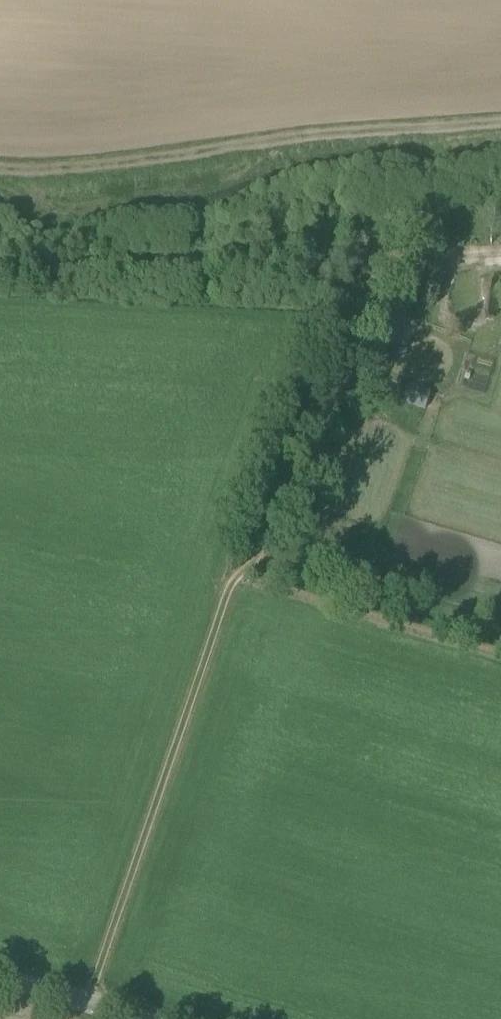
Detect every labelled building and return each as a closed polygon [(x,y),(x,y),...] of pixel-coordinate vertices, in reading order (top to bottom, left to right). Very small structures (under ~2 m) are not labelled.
[(430,392),(409,385),(404,402),(425,409),(430,392)]
